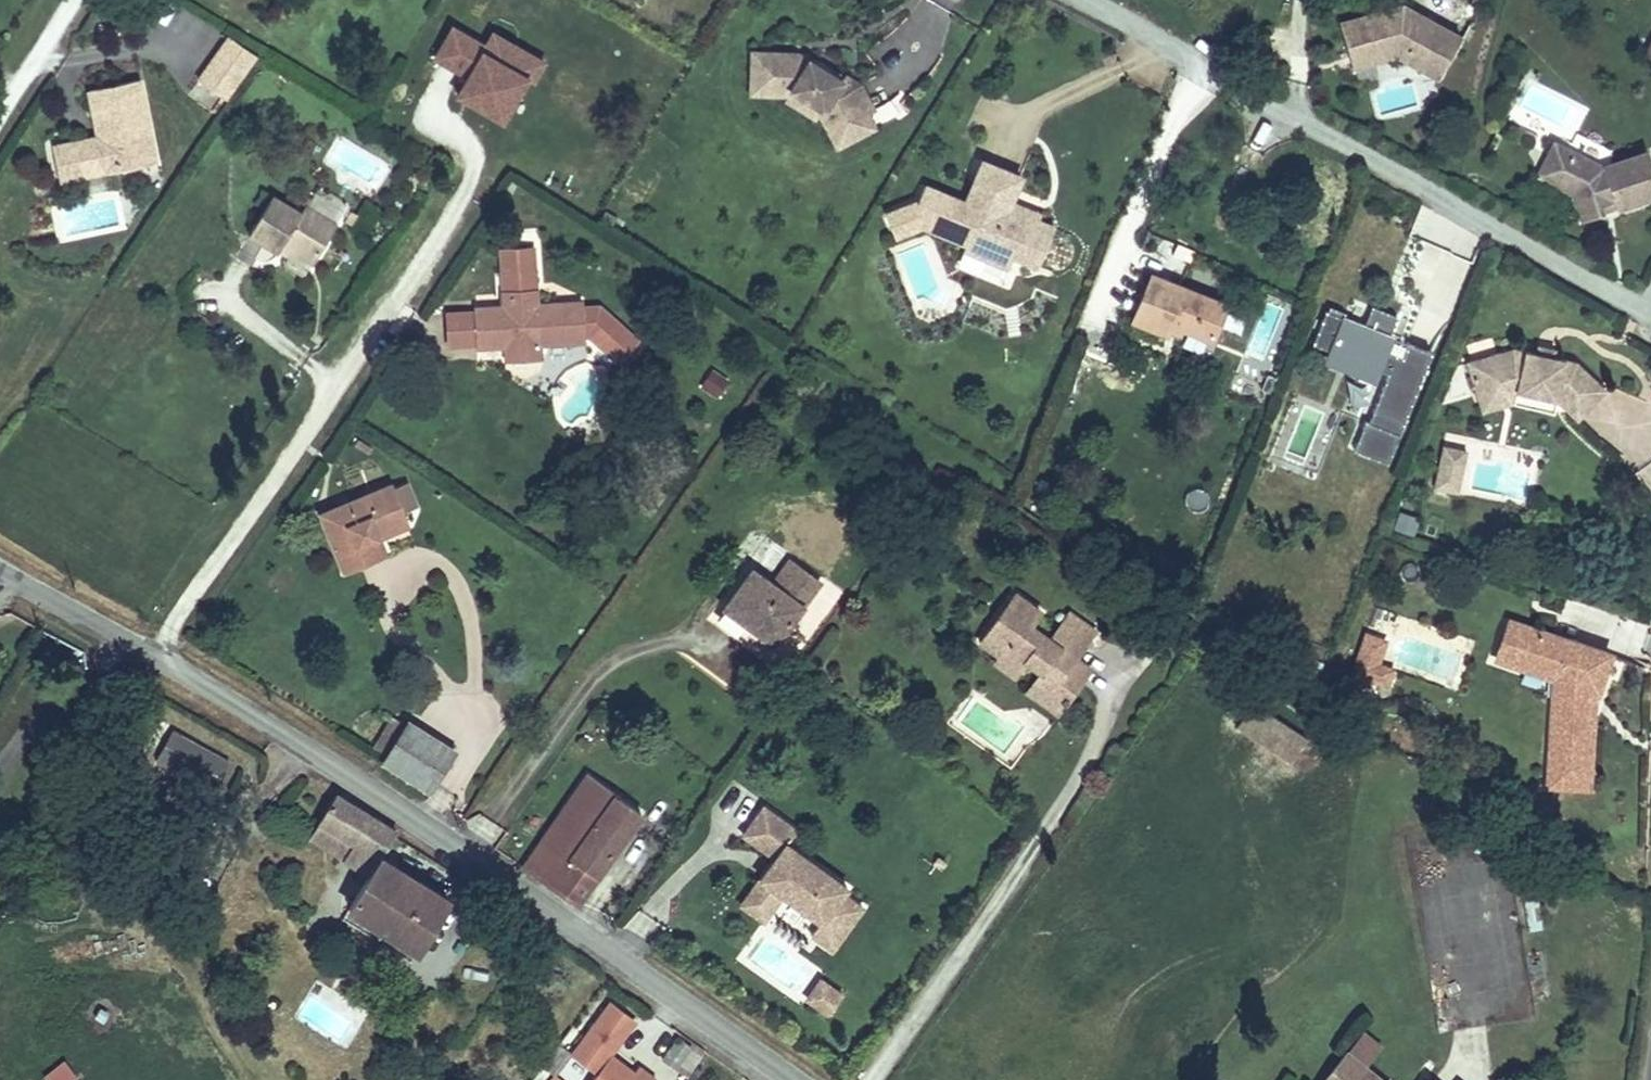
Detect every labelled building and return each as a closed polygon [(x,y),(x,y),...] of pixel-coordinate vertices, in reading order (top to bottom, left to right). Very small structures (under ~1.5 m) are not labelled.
[(1440,79),(1464,38),(1404,5),(1401,11),(1391,14),(1389,8),(1342,22),(1351,54),(1381,45),(1398,55),(1440,79)] [(1401,11),(1404,5),(1389,8),(1391,14),(1401,11)] [(449,15),(428,58),(455,79),(452,108),(513,133),(552,60),(495,21),(476,34),(449,15)] [(227,98),(256,54),(229,36),(200,80),(227,98)] [(1642,56),(1650,60),(1650,37),(1642,56)] [(1355,67),(1398,55),(1381,45),(1351,54),(1355,67)] [(789,95),(792,91),(825,109),(822,114),(833,133),(870,113),(855,86),(810,59),(807,65),(799,60),(799,52),(753,52),(753,78),(764,78),(764,95),(789,95)] [(807,65),(810,59),(799,52),(799,60),(807,65)] [(155,162),(138,76),(85,86),(94,134),(72,138),(77,164),(110,157),(113,170),(155,162)] [(753,95),(764,95),(764,78),(753,78),(753,95)] [(833,133),(840,146),(877,126),(870,113),(833,133)] [(110,157),(77,164),(72,138),(50,143),(57,181),(113,170),(110,157)] [(1650,197),(1650,159),(1648,150),(1603,166),(1555,143),(1545,162),(1560,170),(1567,190),(1573,193),(1583,222),(1604,214),(1601,207),(1615,202),(1618,209),(1650,197)] [(1037,268),(1054,230),(1036,222),(1027,218),(1030,212),(1011,203),(1022,178),(984,161),(966,203),(925,184),(918,200),(898,207),(903,219),(923,212),(922,213),(936,219),(970,234),(966,245),(988,255),(991,248),(1013,257),(1037,268)] [(1538,176),(1567,190),(1560,170),(1545,162),(1538,176)] [(271,196),(248,235),(277,253),(278,251),(281,245),(290,251),(313,264),(336,225),(304,206),(300,213),(271,196)] [(1604,214),(1618,209),(1615,202),(1601,207),(1604,214)] [(898,207),(888,211),(897,234),(936,219),(922,213),(923,212),(903,219),(898,207)] [(1036,222),(1039,216),(1030,212),(1027,218),(1036,222)] [(281,245),(278,251),(288,256),(290,251),(281,245)] [(1007,269),(1013,257),(991,248),(988,255),(966,245),(963,250),(1007,269)] [(503,307),(445,311),(447,349),(505,346),(506,360),(540,358),(539,344),(582,341),(581,335),(589,334),(617,359),(637,337),(598,301),(536,305),(532,248),(500,249),(503,307)] [(1185,274),(1189,251),(1170,248),(1166,271),(1185,274)] [(1177,328),(1181,330),(1211,342),(1225,306),(1151,275),(1132,321),(1168,335),(1169,332),(1173,323),(1179,325),(1177,328)] [(1345,313),(1329,307),(1327,313),(1326,312),(1312,345),(1388,375),(1369,423),(1365,422),(1354,451),(1387,465),(1431,354),(1408,344),(1402,359),(1387,352),(1392,339),(1389,337),(1396,317),(1371,307),(1363,327),(1343,319),(1345,313)] [(1579,418),(1607,386),(1576,360),(1513,348),(1467,365),(1479,398),(1514,385),(1516,392),(1558,400),(1579,418)] [(1555,412),(1558,400),(1516,392),(1514,385),(1479,398),(1484,414),(1514,404),(1555,412)] [(1457,494),(1467,452),(1443,447),(1433,489),(1457,494)] [(390,486),(321,515),(345,571),(372,560),(364,543),(377,537),(406,525),(390,486)] [(1412,532),(1418,515),(1399,509),(1393,525),(1412,532)] [(377,537),(364,543),(372,560),(385,554),(377,537)] [(751,571),(724,608),(774,645),(818,583),(789,562),(772,586),(751,571)] [(1043,632),(1024,617),(1033,606),(1008,587),(970,636),(1010,667),(1016,658),(1031,669),(1027,674),(1059,698),(1075,677),(1060,665),(1088,628),(1062,607),(1043,632)] [(1611,656),(1527,626),(1514,662),(1562,680),(1561,697),(1554,697),(1548,773),(1555,774),(1554,788),(1588,790),(1589,783),(1590,783),(1595,716),(1594,716),(1595,701),(1589,699),(1592,690),(1598,692),(1611,656)] [(1387,641),(1364,633),(1350,673),(1386,686),(1392,668),(1379,664),(1387,641)] [(1084,666),(1069,654),(1060,665),(1075,677),(1084,666)] [(1010,667),(995,655),(991,660),(1006,672),(1010,667)] [(1059,698),(1027,674),(1020,684),(1051,708),(1059,698)] [(1595,701),(1598,692),(1592,690),(1589,699),(1595,701)] [(1252,704),(1240,722),(1276,745),(1288,727),(1252,704)] [(383,761),(431,791),(454,753),(407,723),(383,761)] [(1555,774),(1548,773),(1547,787),(1554,788),(1555,774)] [(587,776),(522,867),(576,904),(641,813),(587,776)] [(396,833),(335,795),(318,822),(354,844),(344,860),(370,876),(349,910),(417,952),(449,901),(381,858),(395,836),(396,833)] [(846,885),(785,840),(793,828),(760,804),(739,832),(772,857),(746,892),(769,909),(779,894),(817,922),(808,933),(830,949),(861,907),(840,892),(846,885)] [(482,811),(469,824),(492,847),(506,833),(482,811)] [(769,909),(746,892),(739,901),(761,918),(769,909)] [(1523,896),(1526,929),(1542,927),(1538,895),(1523,896)] [(826,983),(817,977),(802,997),(811,1004),(826,983)] [(841,994),(826,983),(811,1004),(825,1014),(841,994)] [(610,1055),(634,1022),(609,1004),(572,1053),(597,1072),(610,1055)] [(1365,1034),(1348,1055),(1362,1066),(1379,1045),(1365,1034)] [(1325,1079),(1379,1079),(1362,1066),(1348,1055),(1346,1054),(1325,1079)] [(656,1079),(639,1066),(634,1073),(610,1055),(597,1072),(591,1079),(656,1079)] [(42,1079),(43,1079),(70,1079),(77,1072),(60,1058),(42,1079)]
